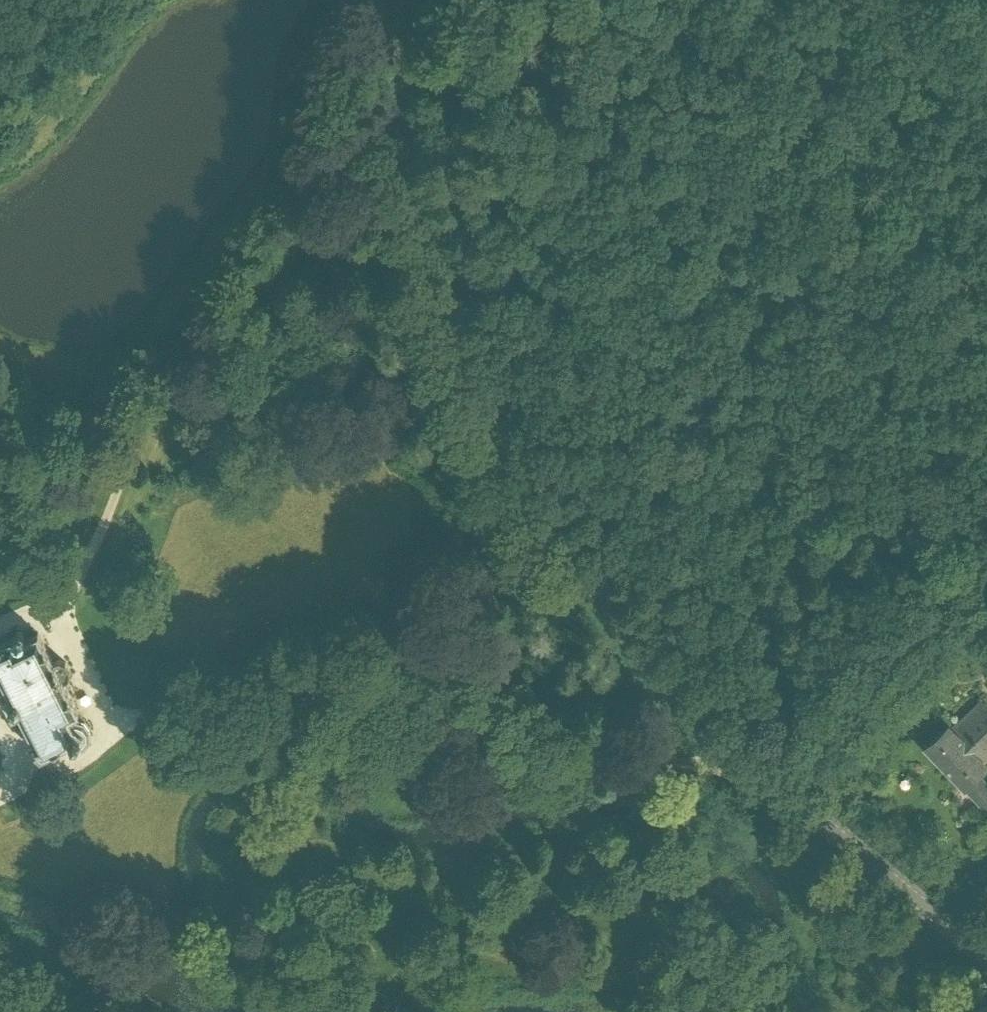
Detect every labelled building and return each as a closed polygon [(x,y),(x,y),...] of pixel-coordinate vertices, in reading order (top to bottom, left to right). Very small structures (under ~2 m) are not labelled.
[(25,636),(23,633),(19,632),(16,633),(14,637),(0,645),(0,673),(11,694),(4,697),(13,715),(20,712),(41,756),(65,744),(67,747),(77,750),(85,747),(90,739),(90,730),(85,723),(78,721),(73,723),(69,716),(80,710),(65,680),(69,678),(71,671),(66,661),(59,659),(55,661),(40,632),(25,639),(25,636)] [(984,762),(986,759),(986,705),(983,701),(953,730),(984,762)] [(984,762),(953,730),(950,726),(926,749),(964,788),(965,787),(986,810),(986,782),(979,774),(986,766),(986,765),(984,762)]
